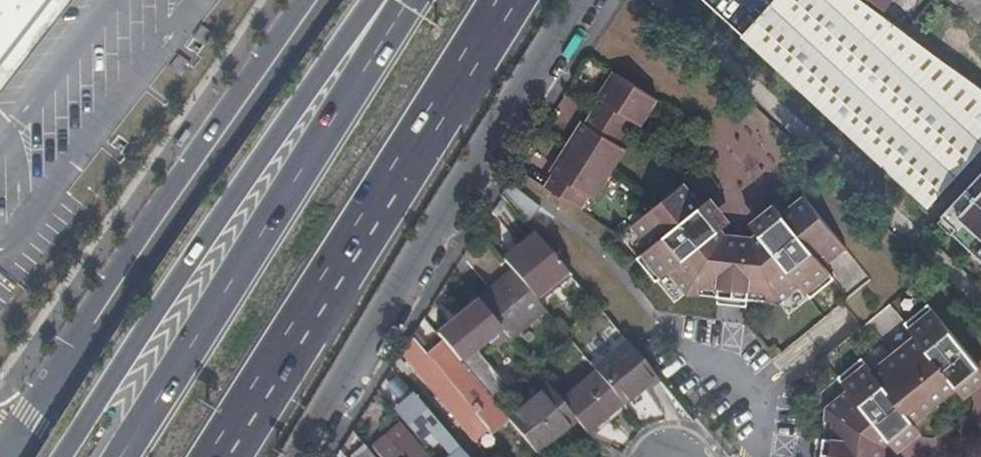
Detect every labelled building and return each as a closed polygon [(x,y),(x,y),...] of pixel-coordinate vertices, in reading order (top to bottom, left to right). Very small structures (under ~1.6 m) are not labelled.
[(70,0),(0,0),(0,90),(70,0)] [(743,38),(928,208),(980,150),(980,86),(865,0),(779,0),(743,38)] [(613,93),(600,112),(634,134),(642,122),(646,125),(662,100),(621,74),(610,90),(613,93)] [(583,131),(573,147),(615,174),(631,149),(626,146),(634,134),(600,112),(587,133),(583,131)] [(615,174),(573,147),(562,163),(566,165),(553,186),(586,208),(595,194),(600,197),(615,174)] [(943,214),(957,227),(954,230),(980,256),(980,173),(943,214)] [(701,214),(708,208),(689,184),(638,225),(656,246),(643,256),(661,278),(673,268),(691,292),(735,296),(784,300),(803,284),(814,296),(837,278),(826,266),(849,247),(809,197),(785,216),(790,223),(770,238),(766,232),(752,243),(743,242),(735,241),(724,227),(717,232),(701,214)] [(510,186),(502,198),(526,226),(540,209),(510,186)] [(718,200),(708,208),(701,214),(717,232),(724,227),(733,220),(718,200)] [(790,223),(785,216),(778,207),(758,222),(766,232),(770,238),(790,223)] [(571,277),(534,234),(503,259),(512,271),(538,304),(571,277)] [(538,304),(512,271),(476,300),(478,302),(498,327),(509,340),(544,311),(538,304)] [(476,300),(474,297),(446,320),(451,325),(478,302),(476,300)] [(498,327),(478,302),(451,325),(439,335),(442,339),(459,359),(498,327)] [(919,335),(897,352),(937,402),(960,384),(954,378),(977,359),(931,304),(909,322),(919,335)] [(424,344),(414,332),(401,353),(472,440),(486,428),(490,434),(508,419),(505,416),(494,402),(493,401),(462,364),(459,359),(442,339),(425,354),(420,347),(424,344)] [(645,391),(658,379),(627,342),(593,369),(595,372),(621,402),(640,386),(645,391)] [(880,447),(894,437),(889,430),(909,414),(914,420),(937,402),(897,352),(876,369),(866,357),(843,376),(853,389),(832,406),(826,450),(825,456),(879,456),(880,447)] [(462,364),(493,401),(504,392),(473,355),(473,356),(464,364),(463,363),(462,364)] [(977,359),(954,378),(960,384),(967,392),(980,381),(980,364),(977,359)] [(585,432),(621,402),(595,372),(559,401),(575,419),(585,432)] [(535,451),(575,419),(559,401),(545,383),(505,416),(508,419),(535,451)] [(414,393),(396,409),(419,437),(430,428),(452,454),(448,456),(467,456),(414,393)] [(921,430),(914,420),(909,414),(889,430),(894,437),(901,446),(921,430)] [(411,438),(400,447),(408,456),(427,456),(411,438)] [(347,456),(348,456),(369,456),(359,446),(347,456)]
